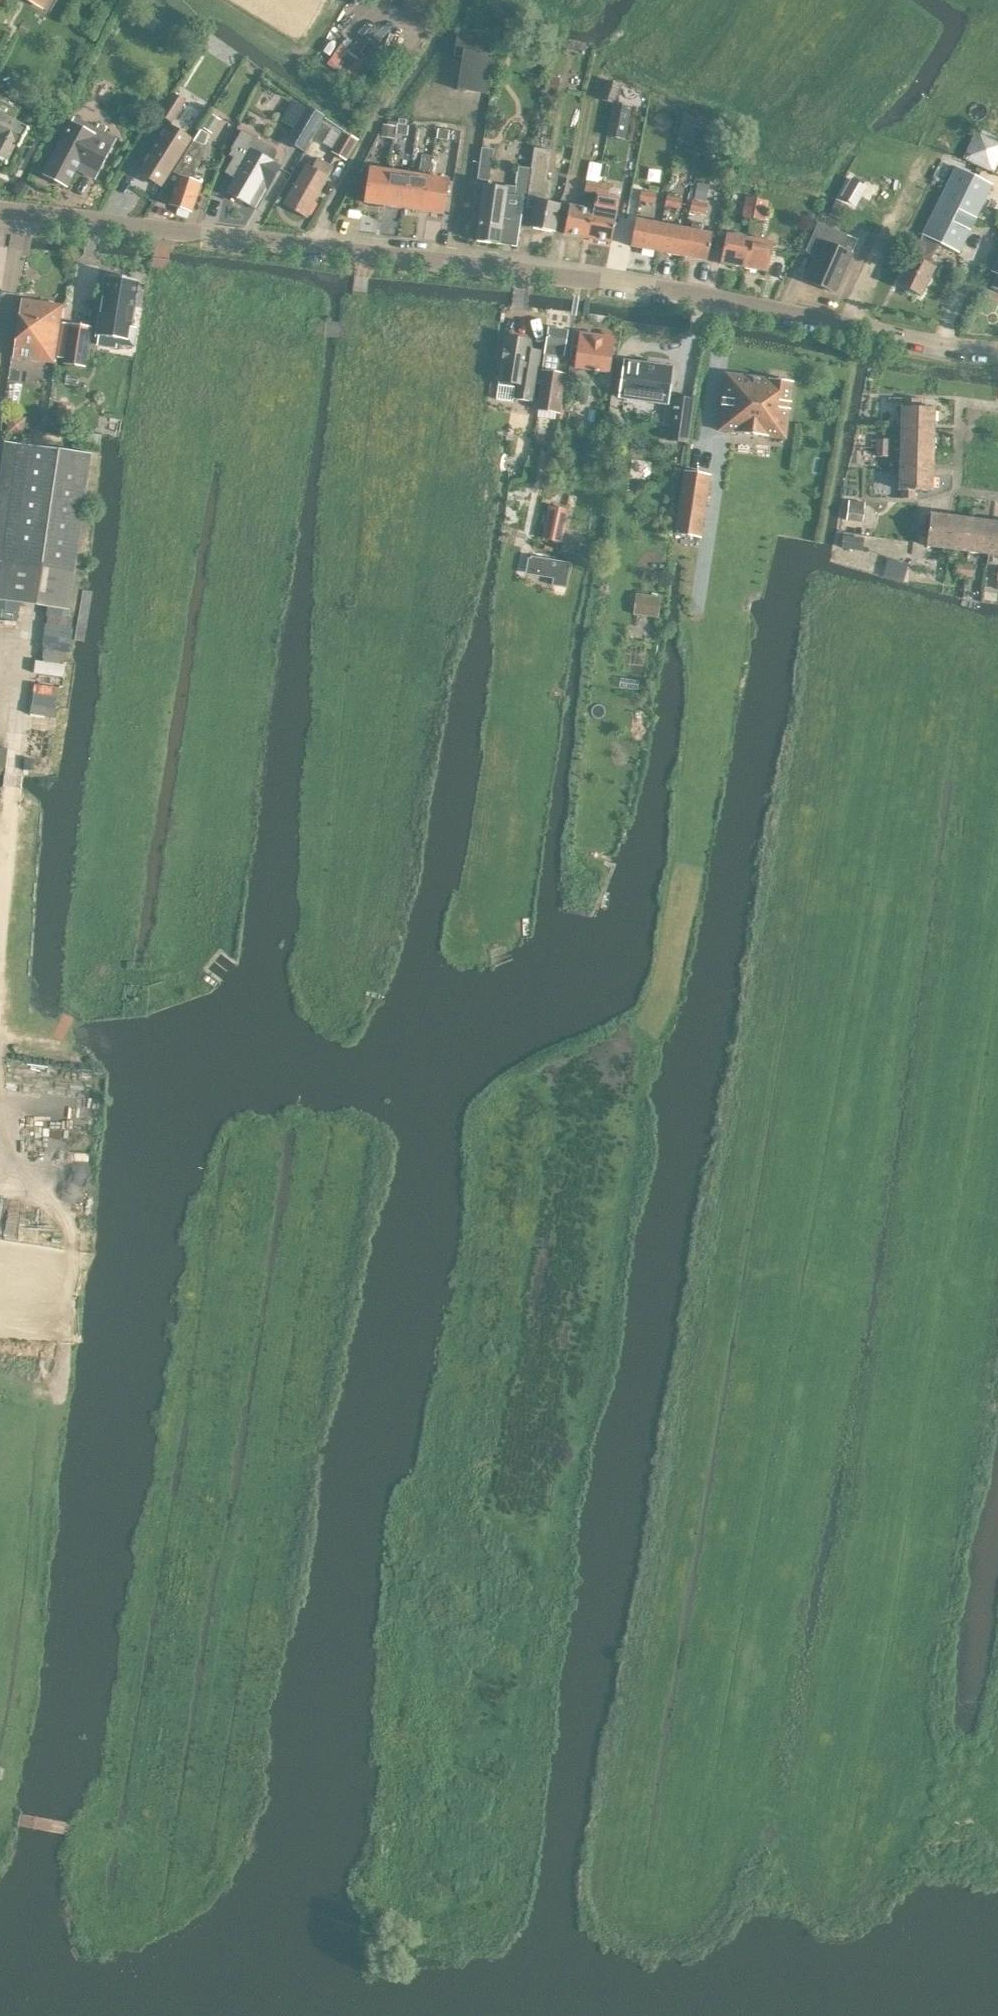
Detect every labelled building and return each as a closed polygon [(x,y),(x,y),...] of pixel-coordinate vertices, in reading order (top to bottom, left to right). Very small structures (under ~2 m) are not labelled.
[(487,92),(496,31),(456,26),(452,53),(461,54),(456,87),(487,92)] [(198,43),(185,64),(190,67),(203,47),(198,43)] [(545,76),(543,89),(557,91),(558,78),(545,76)] [(613,103),(619,85),(606,80),(600,99),(613,103)] [(172,121),(185,101),(174,94),(161,114),(172,121)] [(7,164),(17,147),(20,149),(31,131),(13,120),(20,109),(0,97),(0,160),(7,164)] [(613,102),(607,134),(625,137),(631,106),(613,102)] [(290,139),(302,147),(304,148),(323,116),(309,108),(290,139)] [(211,113),(202,127),(211,132),(219,119),(211,113)] [(682,117),(678,138),(693,141),(696,120),(682,117)] [(72,121),(44,174),(68,186),(80,163),(99,174),(117,139),(97,128),(95,133),(72,121)] [(398,123),(397,133),(407,134),(408,125),(398,123)] [(162,185),(191,139),(170,125),(140,171),(162,185)] [(966,155),(995,169),(997,162),(997,133),(981,125),(966,155)] [(439,127),(437,136),(448,138),(449,129),(439,127)] [(381,136),(393,137),(394,138),(394,129),(382,128),(381,136)] [(233,156),(225,171),(236,177),(228,191),(256,207),(281,166),(273,161),(277,155),(275,148),(242,129),(230,149),(231,150),(229,153),(233,156)] [(199,166),(209,134),(202,130),(157,197),(170,202),(170,203),(192,210),(201,181),(192,176),(197,166),(199,166)] [(347,159),(358,139),(343,130),(332,150),(347,159)] [(385,203),(404,206),(410,172),(400,171),(403,148),(393,147),(389,169),(391,169),(385,203)] [(537,200),(532,225),(554,230),(560,204),(549,201),(551,179),(548,178),(552,149),(536,147),(529,198),(537,200)] [(490,180),(493,150),(483,148),(478,179),(490,180)] [(410,172),(404,206),(424,210),(429,176),(430,168),(432,155),(421,153),(418,174),(410,172)] [(328,177),(333,168),(318,159),(312,169),(308,166),(285,204),(306,217),(329,178),(328,177)] [(588,237),(601,173),(599,173),(601,166),(591,164),(582,209),(571,206),(566,233),(588,237)] [(498,242),(519,244),(525,197),(528,198),(532,168),(519,166),(517,185),(506,184),(506,186),(485,184),(478,240),(497,242),(498,242)] [(959,251),(993,185),(957,167),(923,234),(925,235),(900,284),(922,295),(936,267),(931,264),(942,242),(959,251)] [(391,169),(389,169),(370,168),(365,200),(385,203),(391,169)] [(424,210),(442,212),(444,213),(449,179),(441,177),(430,176),(429,176),(424,210)] [(853,203),(865,184),(853,177),(841,195),(853,203)] [(599,183),(588,237),(610,242),(619,198),(608,196),(610,185),(599,183)] [(697,183),(694,198),(705,200),(708,185),(697,183)] [(639,201),(655,204),(657,193),(641,190),(639,201)] [(822,198),(800,194),(798,202),(821,207),(822,198)] [(665,206),(680,209),(682,198),(667,195),(665,206)] [(755,217),(759,197),(746,195),(742,214),(755,217)] [(759,197),(755,217),(765,218),(768,199),(759,197)] [(836,198),(830,212),(841,217),(847,203),(836,198)] [(693,200),(691,210),(706,213),(708,203),(693,200)] [(658,250),(663,224),(637,219),(633,246),(658,250)] [(693,229),(688,228),(683,255),(708,259),(713,232),(702,230),(704,224),(694,222),(693,229)] [(841,250),(848,234),(818,222),(806,251),(817,255),(807,279),(835,292),(852,253),(841,250)] [(658,250),(683,255),(688,228),(663,224),(658,250)] [(746,266),(751,237),(728,233),(722,262),(746,266)] [(774,242),(751,237),(746,266),(769,271),(774,242)] [(778,257),(787,259),(788,259),(792,242),(781,240),(778,257)] [(107,275),(97,335),(119,339),(117,346),(133,349),(136,331),(131,330),(139,280),(107,275)] [(54,363),(63,304),(22,298),(13,357),(54,363)] [(70,323),(64,362),(85,365),(91,326),(70,323)] [(549,328),(546,354),(539,408),(559,411),(565,370),(559,369),(560,355),(564,356),(567,331),(549,328)] [(608,371),(613,338),(583,333),(581,341),(575,340),(568,377),(576,379),(578,366),(608,371)] [(505,338),(499,380),(497,399),(521,403),(522,399),(533,401),(541,351),(529,349),(530,341),(505,338)] [(625,359),(619,396),(666,402),(668,394),(673,366),(625,359)] [(728,372),(721,429),(788,437),(794,380),(728,372)] [(666,405),(663,423),(670,424),(668,440),(688,443),(694,398),(693,398),(682,396),(668,394),(666,402),(666,405)] [(901,407),(901,428),(934,429),(934,408),(917,408),(917,400),(903,399),(903,407),(901,407)] [(10,414),(8,431),(23,433),(25,417),(10,414)] [(933,449),(934,429),(901,428),(901,448),(933,449)] [(875,448),(888,448),(888,439),(875,439),(875,448)] [(94,452),(5,441),(0,473),(0,561),(1,561),(0,567),(0,595),(70,605),(94,452)] [(888,448),(875,448),(874,456),(882,456),(888,456),(888,448)] [(933,468),(933,449),(901,448),(900,468),(933,468)] [(933,489),(933,468),(900,468),(900,490),(902,490),(902,496),(914,496),(914,489),(933,489)] [(687,470),(679,534),(705,537),(712,473),(687,470)] [(569,509),(548,504),(541,538),(562,543),(569,509)] [(862,509),(847,507),(846,513),(845,520),(861,523),(862,515),(862,509)] [(948,549),(952,517),(931,515),(929,531),(921,530),(920,540),(928,541),(927,546),(939,547),(938,554),(947,555),(948,549)] [(968,551),(972,520),(952,517),(948,549),(968,551)] [(988,553),(992,522),(972,520),(968,551),(980,553),(988,553)] [(992,522),(988,553),(997,555),(997,523),(992,522)] [(862,538),(843,535),(841,546),(860,549),(862,538)] [(525,572),(528,573),(553,577),(552,583),(566,586),(570,561),(531,555),(530,557),(528,556),(525,572)] [(903,580),(904,579),(906,563),(887,559),(884,576),(890,577),(903,580)] [(957,562),(955,575),(965,577),(967,563),(957,562)] [(974,564),(973,564),(967,563),(965,577),(972,578),(974,564)] [(639,595),(637,613),(653,615),(655,597),(639,595)]
